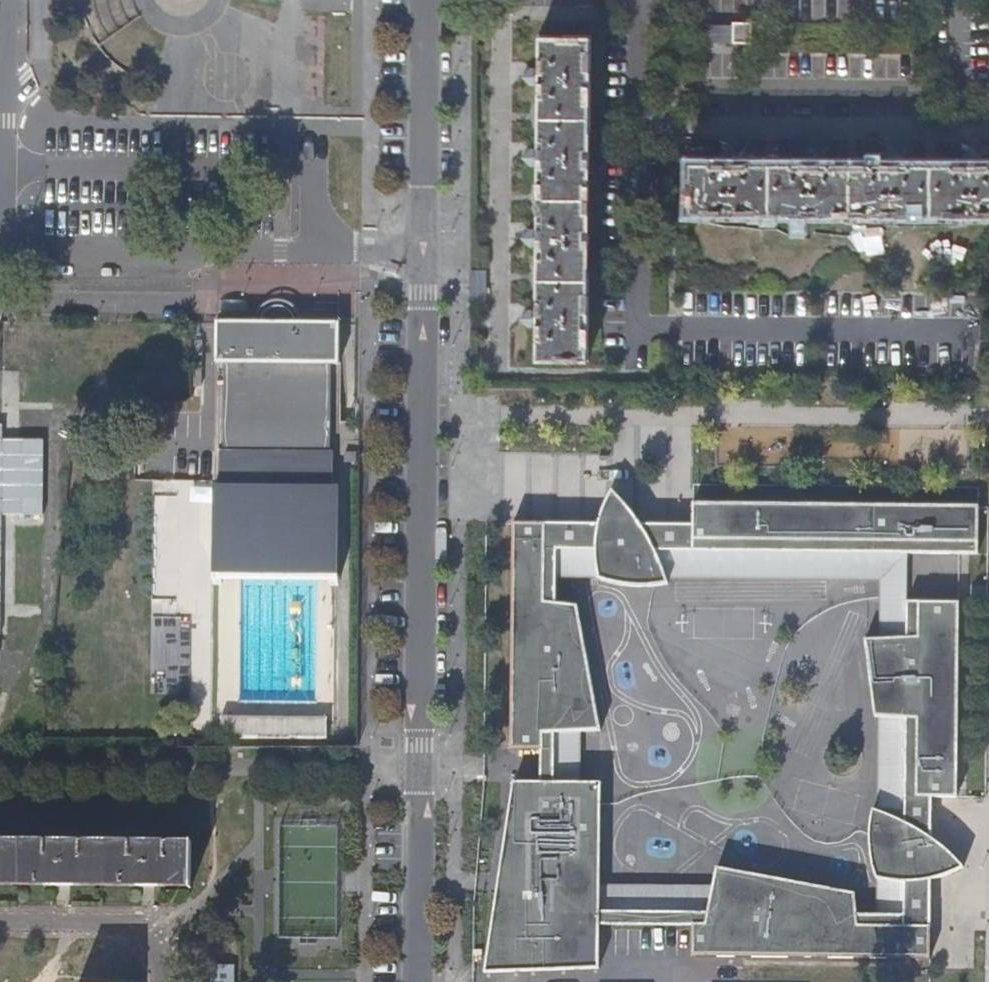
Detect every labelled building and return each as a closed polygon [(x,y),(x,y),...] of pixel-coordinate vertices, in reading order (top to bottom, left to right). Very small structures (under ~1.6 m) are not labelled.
[(706,22),(705,41),(750,43),(751,24),(706,22)] [(537,84),(537,149),(536,165),(536,230),(536,245),(535,310),(535,325),(535,361),(588,362),(590,36),(538,36),(537,69),(537,84)] [(730,147),(722,155),(722,162),(737,163),(737,155),(730,147)] [(810,148),(802,156),(802,163),(818,163),(818,156),(810,148)] [(890,148),(883,156),(883,164),(898,164),(898,156),(890,148)] [(537,149),(529,149),(529,164),(536,165),(537,149)] [(970,149),(963,157),(963,164),(978,164),(978,157),(970,149)] [(688,162),(687,216),(988,216),(988,164),(978,164),(963,164),(898,164),(883,164),(818,163),(802,163),(737,163),(722,162),(688,162)] [(268,310),(265,313),(262,317),(260,323),(293,323),(293,319),(289,314),(286,311),(281,308),(277,307),(272,309),(268,310)] [(223,451),(219,451),(219,538),(216,538),(215,626),(212,626),(211,715),(221,715),(221,736),(326,737),(326,717),(337,717),(337,627),(334,627),(334,539),(332,539),(332,452),(330,452),(330,365),(338,365),(338,325),(338,324),(293,323),(260,323),(216,323),(216,364),(223,364),(223,451)] [(0,427),(0,608),(40,609),(41,443),(0,443),(0,427)] [(978,505),(692,503),(692,524),(640,524),(626,505),(612,490),(610,495),(606,502),(602,512),(599,523),(513,523),(513,533),(970,537),(970,549),(977,549),(978,505)] [(970,537),(513,533),(512,751),(541,751),(556,751),(556,734),(581,731),(600,728),(575,603),(554,601),(554,575),(554,547),(593,548),(597,576),(609,580),(621,583),(636,584),(645,583),(653,583),(666,580),(664,574),(658,558),(654,547),(906,549),(956,549),(970,549),(970,537)] [(593,548),(554,547),(554,575),(597,576),(593,548)] [(654,547),(658,558),(664,574),(878,575),(906,575),(906,549),(654,547)] [(906,575),(878,575),(878,593),(879,634),(906,633),(906,597),(906,575)] [(540,782),(515,783),(485,975),(599,970),(600,923),(692,923),(692,957),(930,960),(931,881),(935,880),(942,878),(963,869),(957,860),(950,853),(944,848),(936,842),(932,840),(932,798),(957,799),(958,604),(906,597),(906,633),(879,634),(864,635),(874,712),(905,715),(904,818),(888,810),(872,805),(871,814),(869,831),(869,839),(870,851),(872,864),(875,875),(876,875),(903,878),(903,910),(875,910),(856,911),(856,890),(716,864),(707,910),(692,910),(599,909),(600,882),(599,802),(600,780),(579,781),(555,782),(540,782)] [(556,751),(557,751),(555,782),(579,781),(581,731),(556,734),(556,751)] [(556,751),(541,751),(540,782),(555,782),(557,751),(556,751)] [(0,841),(0,885),(190,887),(191,842),(0,841)] [(299,888),(288,887),(281,936),(334,943),(340,904),(319,902),(323,876),(302,873),(299,888)] [(903,878),(876,875),(875,910),(903,910),(903,878)] [(691,882),(600,882),(599,909),(692,910),(691,882)] [(206,966),(206,981),(233,981),(233,967),(206,966)]
